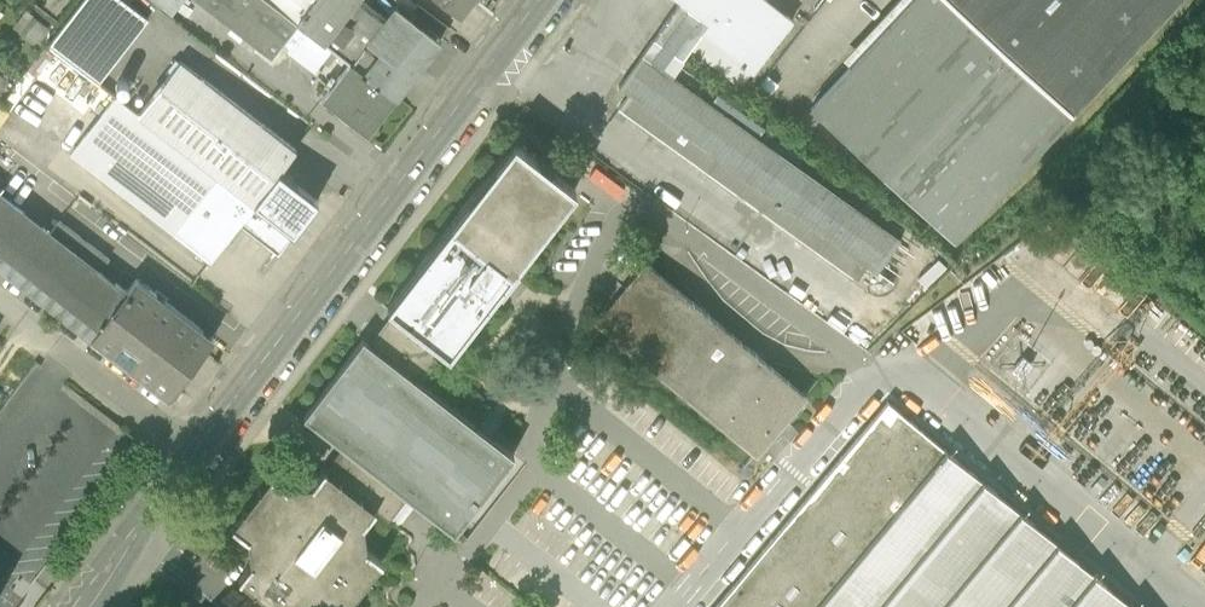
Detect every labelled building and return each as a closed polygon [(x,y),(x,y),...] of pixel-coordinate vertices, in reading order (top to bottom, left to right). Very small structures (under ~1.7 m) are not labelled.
[(175,17),(188,0),(152,0),(175,17)] [(303,23),(272,0),(197,0),(276,60),(285,47),(303,23)] [(303,23),(321,0),(272,0),(303,23)] [(303,23),(337,49),(357,64),(392,19),(367,0),(321,0),(303,23)] [(476,0),(447,0),(465,14),(476,0)] [(680,2),(713,25),(694,53),(742,88),(795,19),(768,0),(677,0),(680,2)] [(1181,0),(914,0),(811,113),(958,245),(1181,0)] [(93,79),(130,29),(94,2),(57,53),(93,79)] [(630,97),(621,108),(858,278),(867,265),(879,273),(904,238),(678,77),(694,53),(713,25),(680,2),(619,89),(630,97)] [(392,19),(357,64),(402,99),(453,32),(423,8),(415,18),(401,7),(392,19)] [(18,33),(36,47),(50,29),(32,16),(18,33)] [(319,73),(337,49),(303,23),(285,47),(319,73)] [(185,64),(143,117),(261,208),(285,177),(302,155),(185,64)] [(374,136),(402,99),(357,64),(329,101),(374,136)] [(9,82),(0,75),(0,93),(9,82)] [(249,223),(261,208),(143,117),(119,99),(74,157),(179,238),(176,242),(213,270),(249,223)] [(395,320),(439,354),(445,358),(503,282),(571,193),(512,148),(386,314),(395,320)] [(285,177),(261,208),(296,235),(319,204),(285,177)] [(0,194),(0,270),(91,340),(128,293),(0,194)] [(296,235),(261,208),(249,223),(284,250),(296,235)] [(806,399),(645,265),(595,325),(756,459),(806,399)] [(137,282),(128,293),(91,340),(169,400),(214,342),(137,282)] [(395,320),(370,353),(414,387),(439,354),(395,320)] [(1047,330),(1031,353),(1037,357),(1016,387),(1040,403),(1077,351),(1047,330)] [(370,353),(362,347),(304,423),(340,450),(404,498),(455,537),(512,461),(414,387),(370,353)] [(1089,358),(1045,407),(1100,457),(1145,408),(1089,358)] [(887,405),(721,606),(1134,606),(887,405)] [(340,450),(321,474),(371,512),(386,522),(404,498),(340,450)] [(269,478),(231,525),(249,539),(250,568),(237,585),(267,606),(300,606),(305,600),(325,599),(335,606),(347,606),(380,565),(364,553),(363,524),(371,512),(321,474),(310,489),(284,490),(269,478)]
